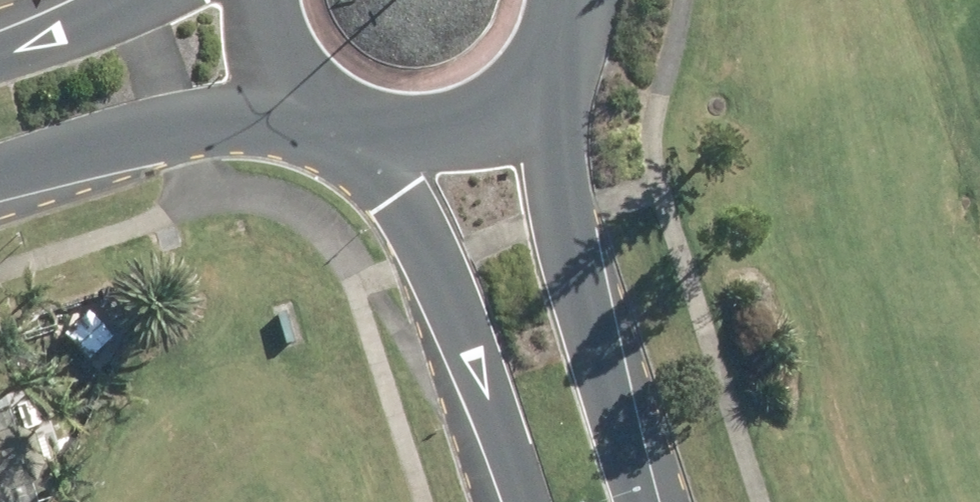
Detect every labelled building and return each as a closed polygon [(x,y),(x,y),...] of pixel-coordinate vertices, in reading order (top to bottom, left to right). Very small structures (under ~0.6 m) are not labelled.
[(24,487),(50,478),(58,462),(50,437),(30,426),(2,433),(0,426),(0,501),(29,501),(24,487)]
